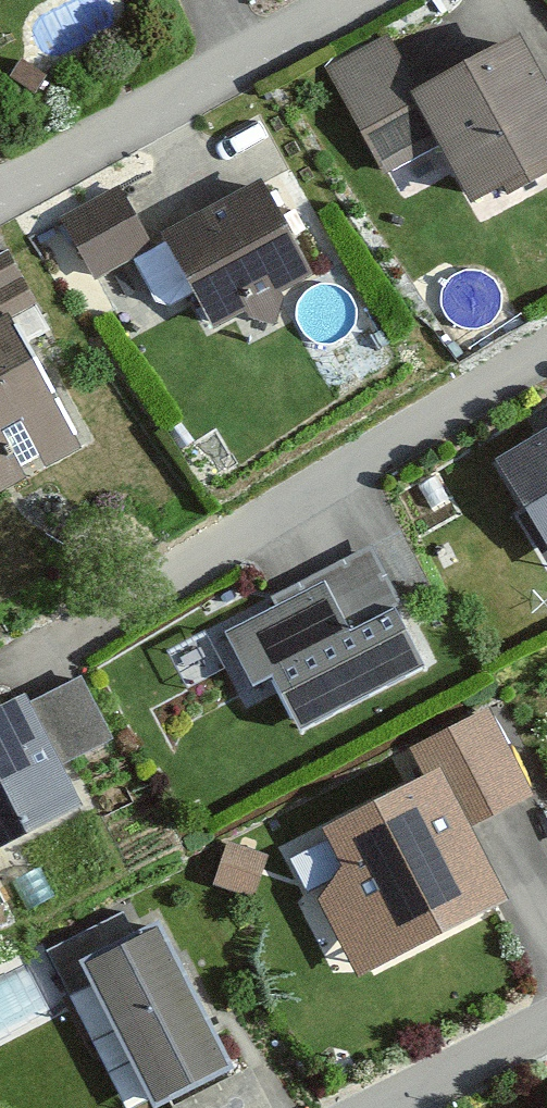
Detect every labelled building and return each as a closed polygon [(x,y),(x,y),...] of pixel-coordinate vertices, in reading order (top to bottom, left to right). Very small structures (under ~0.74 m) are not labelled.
[(312,58),(370,177),(430,149),(454,200),(546,156),(546,131),(501,36),(399,85),(373,30),(312,58)] [(243,173),(144,224),(202,336),(301,285),(243,173)] [(107,185),(48,210),(76,276),(135,250),(107,185)] [(24,306),(0,261),(0,319),(24,306)] [(63,445),(0,328),(0,478),(63,445)] [(480,457),(534,555),(546,548),(546,420),(480,457)] [(365,546),(208,623),(239,684),(251,679),(278,733),(423,662),(365,546)] [(0,700),(0,846),(64,817),(40,766),(91,743),(58,673),(0,700)] [(406,781),(301,829),(322,873),(303,901),(342,987),(504,913),(465,827),(532,796),(486,698),(388,743),(406,781)] [(256,853),(214,840),(201,886),(243,898),(256,853)] [(142,928),(60,968),(127,1105),(209,1064),(142,928)] [(166,1105),(167,1107),(266,1107),(247,1067),(166,1105)]
